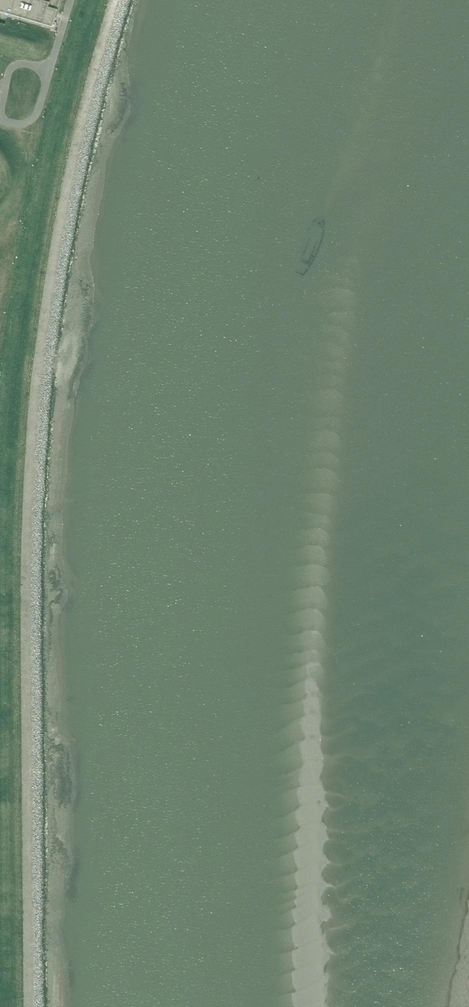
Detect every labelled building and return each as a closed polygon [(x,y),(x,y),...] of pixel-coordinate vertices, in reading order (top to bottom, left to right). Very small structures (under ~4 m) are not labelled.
[(5,14),(52,28),(60,0),(0,0),(0,12),(5,14)]
